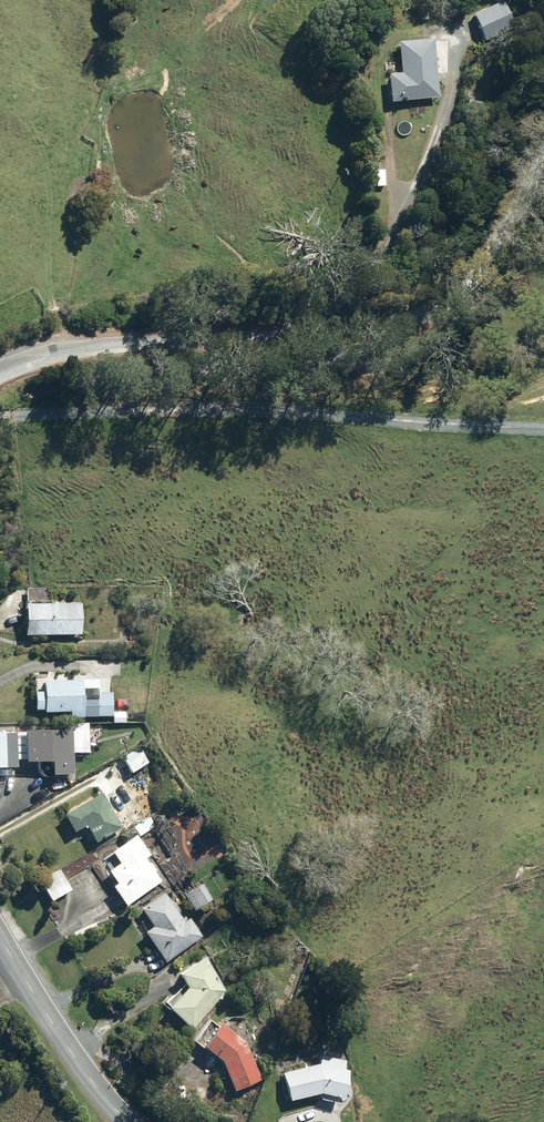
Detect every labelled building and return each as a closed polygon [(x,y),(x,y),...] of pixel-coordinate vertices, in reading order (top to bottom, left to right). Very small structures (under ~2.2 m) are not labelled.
[(504,1),(472,15),(484,42),(515,28),(504,1)] [(420,6),(420,21),(428,20),(428,6),(420,6)] [(433,39),(398,42),(401,74),(387,75),(390,102),(438,98),(433,39)] [(465,115),(480,117),(482,103),(467,100),(465,115)] [(374,170),(375,186),(384,186),(383,169),(374,170)] [(23,601),(23,633),(80,633),(81,601),(53,601),(27,601),(23,601)] [(34,692),(34,709),(43,709),(43,711),(70,711),(70,717),(83,717),(83,715),(99,715),(99,695),(82,696),(82,678),(42,678),(42,690),(39,690),(34,690),(34,692)] [(125,710),(112,710),(112,722),(126,721),(125,713),(125,710)] [(49,773),(72,773),(72,729),(23,729),(23,759),(49,759),(49,773)] [(0,733),(0,767),(17,767),(16,732),(0,733)] [(140,747),(121,757),(130,772),(148,762),(140,747)] [(85,823),(94,841),(121,827),(120,825),(125,823),(120,812),(114,815),(102,792),(63,813),(72,830),(85,823)] [(151,818),(135,828),(140,836),(156,827),(151,818)] [(119,863),(108,871),(115,883),(111,885),(123,904),(161,881),(155,871),(156,871),(151,862),(149,863),(145,858),(150,855),(134,828),(121,836),(125,842),(112,851),(119,863)] [(40,881),(51,902),(71,890),(60,870),(40,881)] [(201,883),(184,894),(194,909),(211,898),(201,883)] [(172,902),(165,892),(141,908),(152,925),(143,931),(163,961),(202,936),(190,918),(184,922),(176,909),(178,907),(174,901),(172,902)] [(176,973),(184,985),(166,1006),(190,1028),(225,989),(203,955),(176,973)] [(190,1039),(220,1061),(233,1091),(260,1079),(244,1042),(218,1023),(216,1025),(210,1021),(206,1026),(202,1023),(190,1039)] [(339,1097),(346,1069),(342,1069),(344,1061),(319,1055),(317,1063),(282,1073),(289,1100),(317,1092),(339,1097)]
